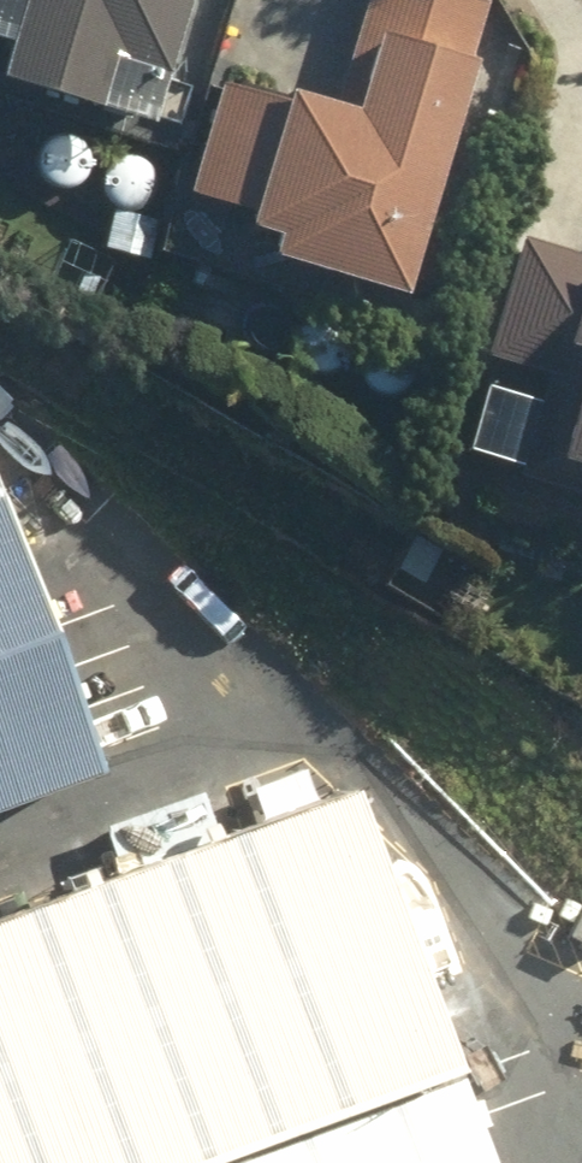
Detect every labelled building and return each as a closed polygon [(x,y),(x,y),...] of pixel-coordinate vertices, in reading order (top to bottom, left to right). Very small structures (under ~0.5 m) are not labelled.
[(4,126),(102,157),(120,100),(169,114),(203,0),(41,0),(4,126)] [(195,226),(264,246),(255,277),(288,287),(280,312),(408,348),(425,285),(448,292),(457,255),(433,247),(476,90),(465,86),(484,22),(459,14),(463,4),(447,0),(373,0),(334,140),(226,111),(195,226)] [(118,227),(107,271),(152,281),(163,236),(118,227)] [(581,511),(581,270),(523,253),(491,368),(549,385),(518,493),(581,511)] [(77,742),(0,540),(0,771),(77,742)] [(0,876),(0,1162),(467,1162),(321,758),(0,876)] [(0,801),(0,814),(9,837),(97,802),(83,769),(0,801)] [(383,873),(388,904),(412,901),(407,870),(383,873)] [(396,911),(413,938),(442,921),(425,894),(396,911)] [(452,1051),(485,1141),(565,1112),(531,1023),(452,1051)]
